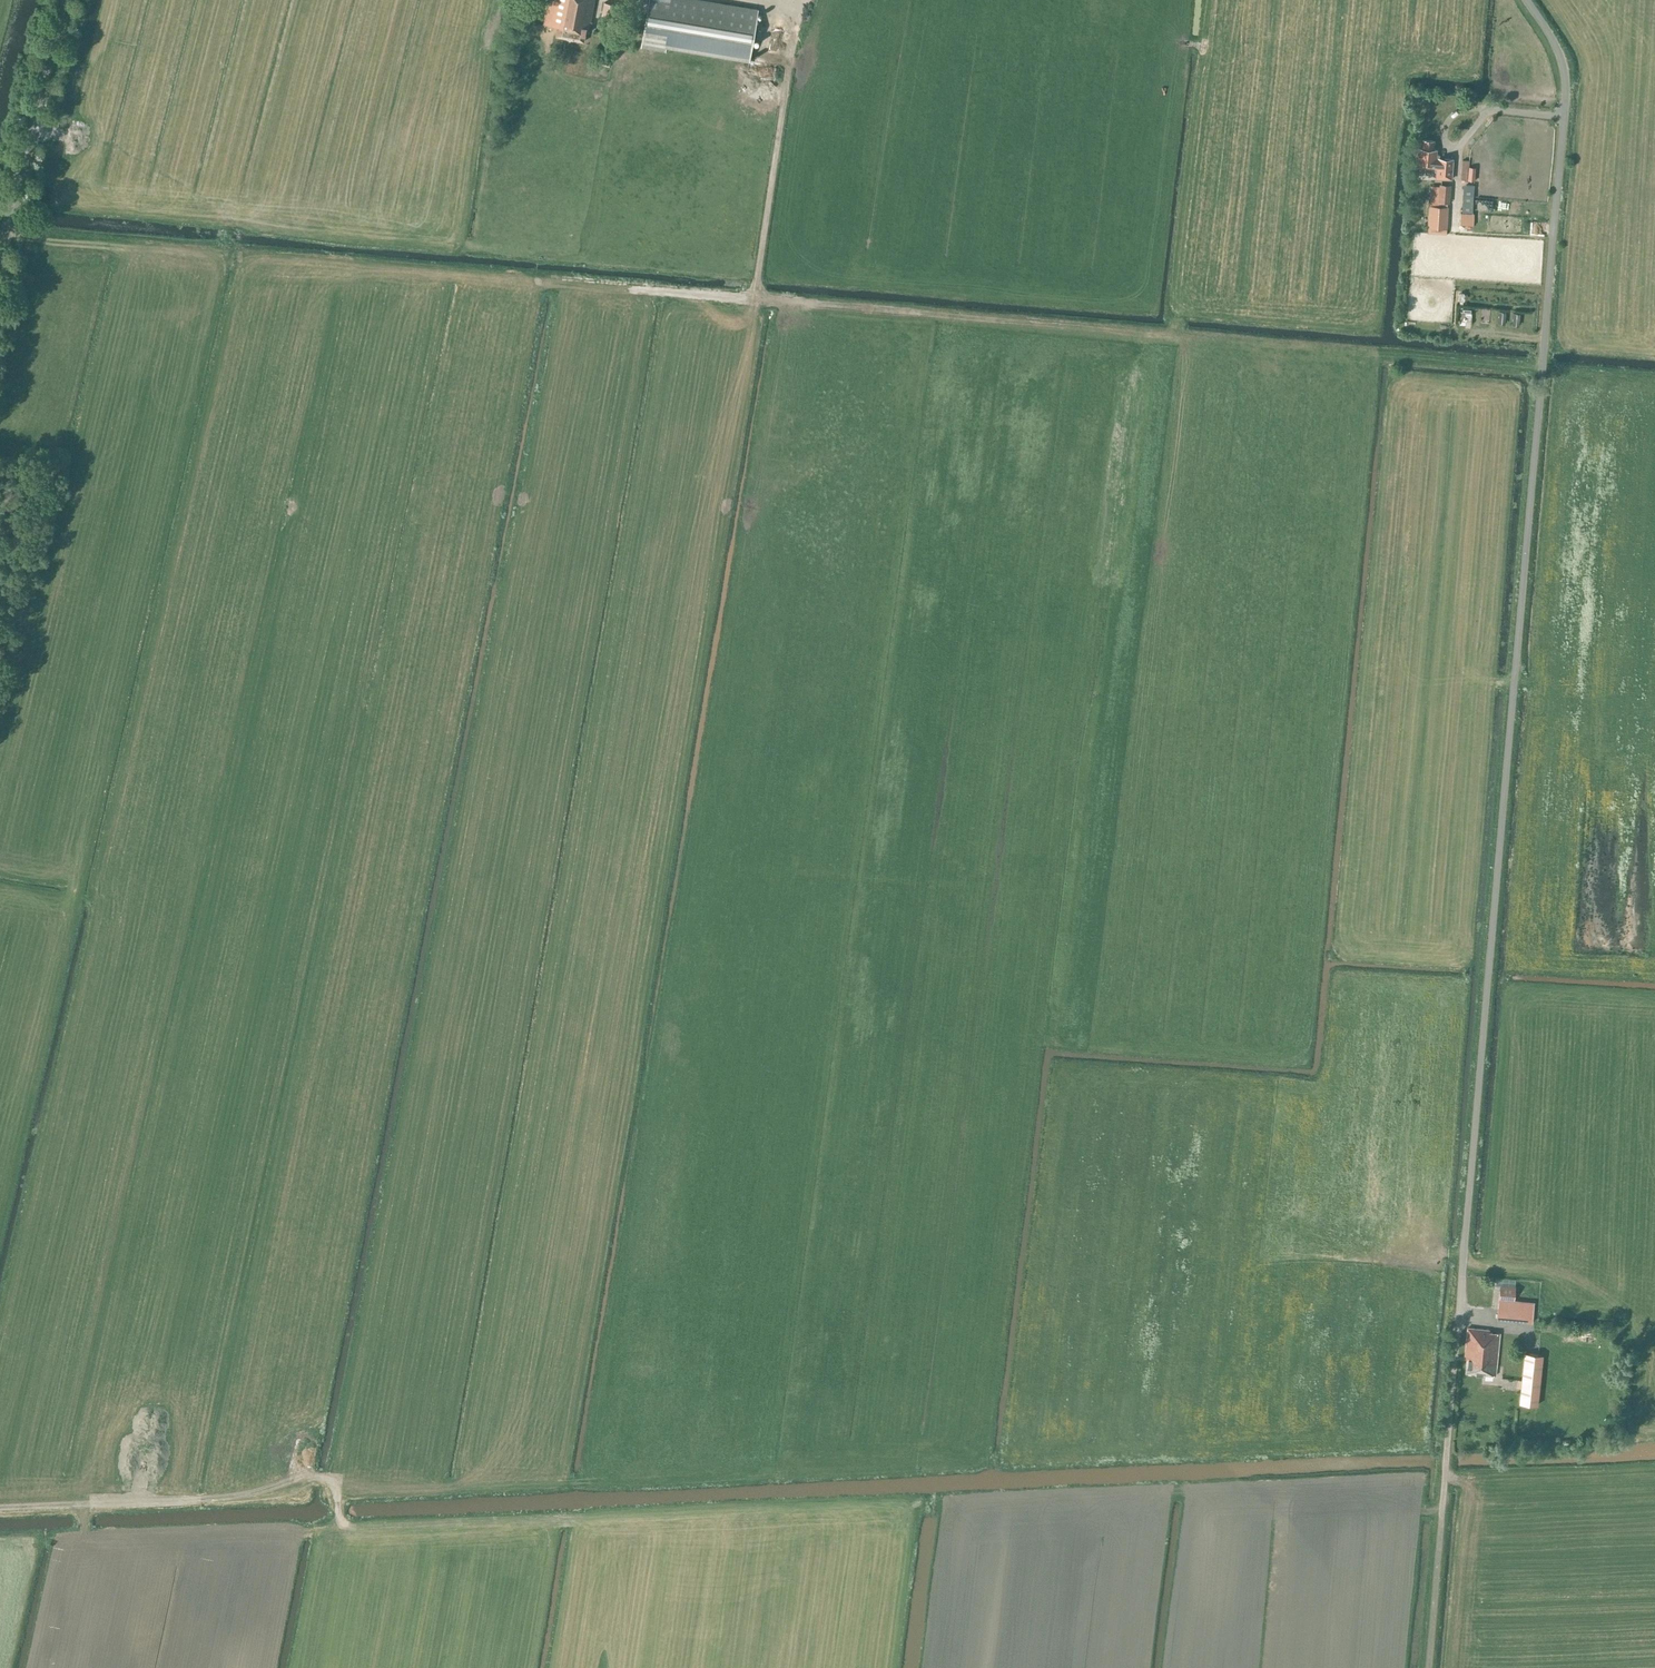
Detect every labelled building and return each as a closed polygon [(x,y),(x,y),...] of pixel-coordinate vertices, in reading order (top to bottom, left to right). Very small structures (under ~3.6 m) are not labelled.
[(543,24),(558,27),(556,36),(584,41),(586,31),(589,32),(595,0),(548,0),(543,24)] [(617,3),(604,0),(602,13),(614,16),(617,3)] [(710,0),(649,0),(641,47),(666,51),(666,47),(750,61),(759,8),(710,0)] [(1412,101),(1426,103),(1427,94),(1413,92),(1412,101)] [(1437,150),(1433,149),(1434,141),(1423,140),(1422,149),(1419,148),(1417,167),(1436,169),(1435,178),(1452,179),(1454,158),(1439,157),(1440,154),(1436,153),(1437,150)] [(1449,205),(1429,204),(1428,227),(1448,228),(1449,205)] [(1534,1301),(1514,1299),(1515,1287),(1499,1285),(1497,1318),(1533,1321),(1534,1301)] [(1465,1357),(1497,1360),(1500,1332),(1489,1332),(1490,1329),(1468,1327),(1465,1357)] [(1519,1402),(1537,1404),(1542,1354),(1525,1352),(1519,1402)] [(1496,1374),(1497,1360),(1467,1357),(1466,1371),(1496,1374)] [(144,1433),(142,1486),(156,1487),(159,1434),(144,1433)]
